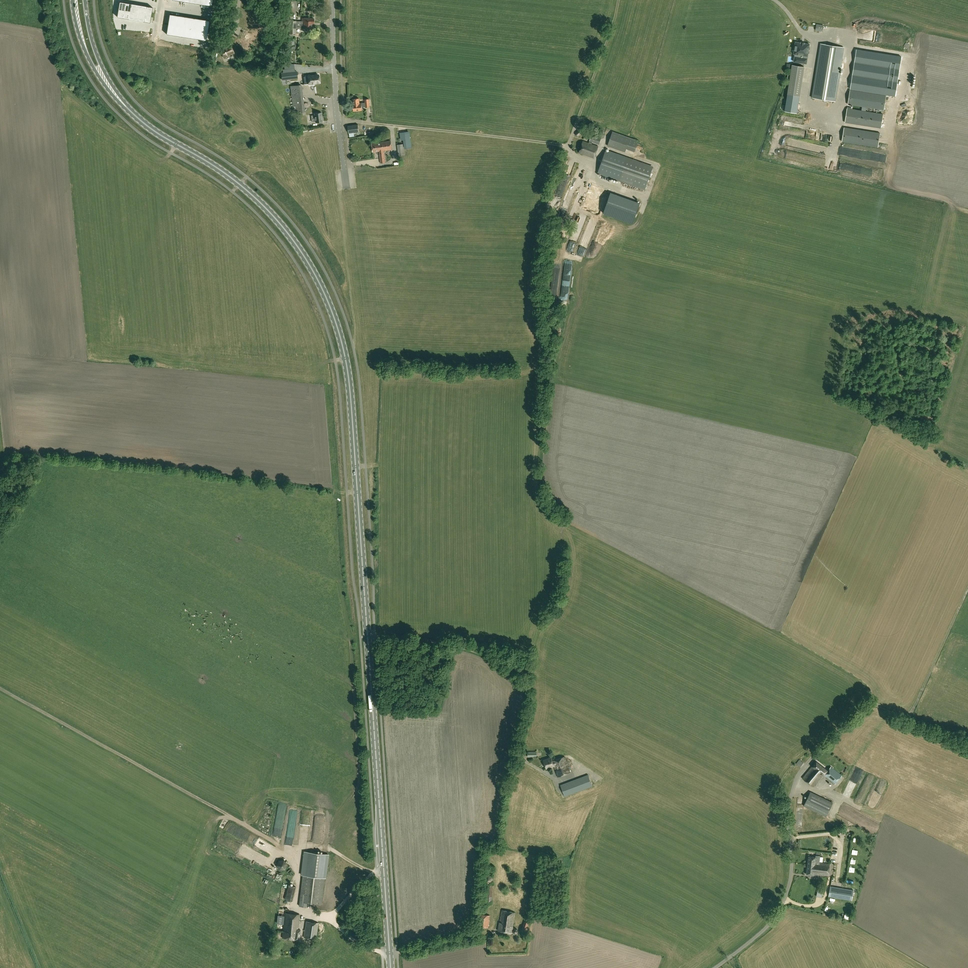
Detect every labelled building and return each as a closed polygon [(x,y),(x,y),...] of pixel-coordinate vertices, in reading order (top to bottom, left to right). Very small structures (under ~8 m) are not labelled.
[(120,2),(117,17),(150,22),(153,7),(120,2)] [(289,34),(289,45),(294,45),(294,39),(292,39),(292,34),(296,34),(296,28),(300,28),(300,21),(296,21),(294,20),(292,20),(292,12),(289,12),(289,20),(289,34)] [(205,40),(209,21),(169,13),(166,33),(205,40)] [(300,21),(300,28),(307,29),(307,31),(311,31),(312,23),(314,23),(314,18),(302,18),(302,21),(300,21)] [(804,55),(808,56),(809,44),(804,43),(804,42),(801,42),(801,43),(796,42),(794,54),(795,54),(794,61),(806,63),(807,58),(804,57),(804,55)] [(844,46),(821,43),(813,98),(836,101),(844,46)] [(230,44),(219,49),(223,56),(224,58),(234,53),(233,51),(230,44)] [(791,69),(785,111),(796,113),(804,67),(803,66),(794,65),(793,65),(792,65),(791,69)] [(281,73),(282,80),(298,78),(297,71),(281,73)] [(310,82),(310,83),(314,83),(314,82),(320,82),(320,75),(305,75),(305,82),(310,82)] [(302,85),(290,86),(293,107),(292,107),(293,113),(294,113),(303,112),(305,112),(304,105),(302,85)] [(885,93),(849,88),(847,102),(883,107),(885,93)] [(354,111),(362,110),(362,107),(365,107),(365,108),(370,107),(369,98),(365,99),(365,102),(361,103),(360,103),(359,99),(353,99),(353,105),(354,111)] [(883,112),(847,107),(845,121),(881,126),(883,112)] [(312,122),(315,122),(316,122),(323,121),(322,112),(314,113),(315,115),(312,116),(312,122)] [(349,133),(359,132),(358,124),(348,126),(349,133)] [(880,131),(844,126),(842,140),(878,145),(880,131)] [(635,151),(639,141),(613,131),(608,146),(625,152),(627,148),(635,151)] [(598,146),(592,144),(592,142),(599,144),(601,138),(592,135),(589,143),(583,141),(579,153),(594,158),(598,146)] [(372,143),(373,152),(379,151),(381,163),(386,162),(384,150),(392,149),(391,141),(372,143)] [(606,151),(598,172),(624,181),(646,188),(653,168),(631,160),(606,151)] [(577,185),(586,188),(592,171),(583,168),(577,185)] [(623,184),(611,180),(608,189),(619,193),(623,184)] [(565,756),(552,760),(551,757),(543,760),(546,768),(554,766),(558,777),(570,773),(565,756)] [(822,775),(835,784),(842,776),(831,767),(827,771),(816,761),(803,778),(813,787),(822,775)] [(592,786),(588,775),(561,785),(565,796),(592,786)] [(833,803),(824,799),(811,792),(804,806),(826,817),(833,803)] [(303,875),(300,902),(321,904),(325,877),(328,854),(305,851),(302,875),(303,875)] [(808,856),(807,865),(806,874),(813,875),(814,874),(828,876),(829,864),(819,863),(820,856),(817,855),(817,857),(808,856)] [(484,881),(488,884),(485,884),(484,900),(492,901),(493,884),(488,884),(493,882),(493,877),(490,874),(484,876),(484,881)] [(852,900),(854,889),(831,886),(829,897),(852,900)] [(295,901),(297,888),(291,887),(288,899),(295,901)] [(515,913),(502,911),(498,931),(512,933),(515,913)] [(299,914),(285,913),(282,939),(299,941),(300,930),(297,929),(299,914)] [(490,915),(478,914),(477,927),(488,928),(490,915)] [(318,923),(306,921),(304,937),(316,939),(318,923)]
